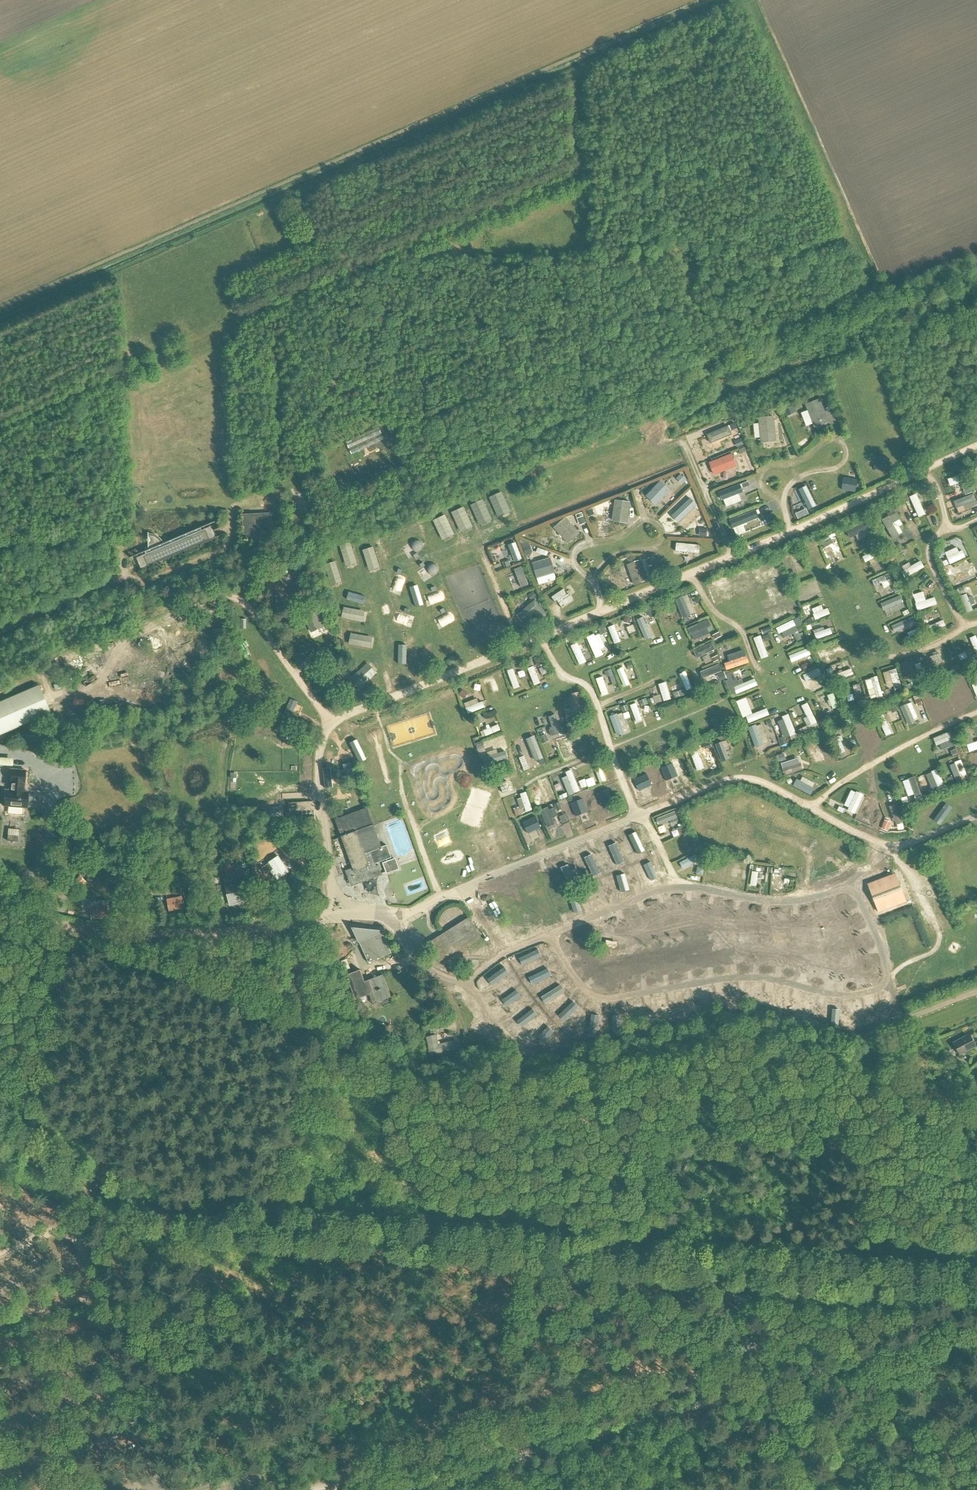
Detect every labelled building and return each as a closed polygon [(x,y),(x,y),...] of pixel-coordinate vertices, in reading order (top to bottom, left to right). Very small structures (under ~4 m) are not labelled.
[(820,399),(805,405),(814,428),(829,422),(820,399)] [(782,410),(785,418),(797,412),(794,405),(782,410)] [(758,418),(761,443),(776,441),(774,416),(758,418)] [(729,426),(707,434),(710,443),(732,435),(729,426)] [(734,441),(737,448),(744,445),(741,438),(734,441)] [(732,453),(709,462),(714,476),(737,467),(732,453)] [(878,455),(873,468),(879,470),(885,472),(890,459),(884,457),(878,455)] [(950,477),(953,484),(970,477),(968,470),(950,477)] [(676,478),(682,484),(687,480),(681,474),(676,478)] [(842,485),(841,491),(855,493),(856,487),(857,481),(843,479),(842,485)] [(646,496),(656,506),(670,490),(660,481),(646,496)] [(740,484),(719,492),(722,500),(724,499),(726,507),(741,501),(739,494),(743,492),(742,489),(740,484)] [(806,486),(799,490),(809,509),(816,506),(806,486)] [(922,515),(929,512),(919,491),(912,494),(922,515)] [(961,511),(976,505),(976,491),(956,499),(961,511)] [(672,516),(679,523),(697,505),(690,498),(672,516)] [(615,500),(612,521),(628,523),(630,502),(615,500)] [(593,509),(586,511),(588,517),(595,515),(593,509)] [(900,509),(884,517),(894,537),(909,529),(900,509)] [(755,511),(730,521),(733,528),(743,524),(758,518),(755,511)] [(243,512),(242,512),(244,545),(245,545),(245,544),(244,544),(244,539),(272,537),(270,513),(243,514),(243,513),(243,512)] [(576,515),(575,515),(579,526),(586,523),(582,512),(581,513),(581,512),(576,513),(576,515)] [(566,517),(554,528),(568,544),(580,533),(566,517)] [(868,519),(848,528),(852,536),(871,526),(868,519)] [(201,528),(216,522),(216,521),(164,543),(162,540),(160,538),(158,536),(155,535),(152,534),(149,534),(149,533),(148,533),(148,539),(147,539),(147,541),(149,541),(149,550),(130,558),(131,558),(146,552),(151,564),(206,540),(201,528)] [(321,523),(309,528),(314,539),(326,533),(321,523)] [(700,528),(699,537),(707,537),(707,529),(700,528)] [(839,558),(835,548),(838,546),(834,536),(824,540),(832,561),(839,558)] [(342,543),(349,564),(359,561),(352,540),(342,543)] [(809,541),(802,544),(813,566),(819,562),(809,541)] [(516,542),(509,545),(515,561),(515,562),(522,559),(516,542)] [(676,543),(676,551),(700,553),(700,545),(676,543)] [(376,544),(365,548),(372,569),(382,566),(376,544)] [(523,548),(526,555),(533,552),(530,545),(523,548)] [(864,552),(868,559),(882,552),(878,545),(864,552)] [(959,545),(947,549),(952,562),(968,555),(965,548),(961,550),(959,545)] [(792,551),(785,555),(795,576),(802,572),(792,551)] [(532,563),(537,578),(555,573),(550,558),(532,563)] [(912,560),(903,564),(908,574),(927,565),(923,558),(914,563),(912,560)] [(338,559),(327,562),(333,583),(344,580),(338,559)] [(775,559),(760,565),(763,571),(777,565),(775,559)] [(642,560),(627,565),(634,585),(649,580),(642,560)] [(976,572),(976,565),(975,561),(955,569),(959,579),(976,572)] [(289,568),(291,573),(283,576),(288,587),(294,585),(297,591),(308,586),(303,575),(297,578),(295,573),(301,570),(298,564),(289,568)] [(761,565),(755,567),(759,582),(765,580),(761,565)] [(521,567),(514,569),(521,587),(528,585),(521,567)] [(768,569),(770,577),(778,574),(775,567),(768,569)] [(873,578),(876,584),(884,580),(886,586),(900,580),(894,568),(873,578)] [(739,574),(731,576),(736,594),(744,591),(739,574)] [(563,589),(552,597),(556,602),(558,601),(563,608),(574,601),(570,595),(568,596),(567,595),(563,589)] [(808,599),(824,596),(823,589),(807,592),(808,599)] [(976,604),(976,597),(975,590),(963,594),(968,607),(976,604)] [(677,597),(685,616),(697,611),(690,592),(677,597)] [(883,601),(886,610),(907,602),(903,593),(883,601)] [(921,607),(933,602),(931,596),(918,600),(921,607)] [(535,600),(518,614),(525,622),(534,614),(541,621),(548,615),(535,600)] [(830,605),(826,607),(824,602),(814,606),(818,617),(832,612),(830,605)] [(661,612),(667,626),(673,623),(667,610),(661,612)] [(901,628),(919,620),(916,613),(898,622),(901,628)] [(646,614),(639,617),(647,638),(654,636),(646,614)] [(810,622),(818,618),(815,614),(808,618),(810,622)] [(317,615),(306,620),(311,633),(323,628),(317,615)] [(623,622),(629,624),(632,617),(626,615),(623,622)] [(692,633),(715,624),(712,617),(689,626),(692,633)] [(933,630),(948,623),(946,617),(931,624),(933,630)] [(781,631),(785,630),(786,634),(799,631),(796,619),(779,623),(781,631)] [(616,622),(610,625),(617,642),(623,639),(616,622)] [(816,628),(819,637),(835,631),(833,625),(827,627),(826,625),(816,628)] [(343,626),(342,638),(365,639),(365,627),(343,626)] [(599,630),(601,635),(607,633),(605,627),(599,630)] [(756,636),(764,657),(771,654),(764,633),(756,636)] [(700,656),(718,647),(715,640),(696,649),(700,656)] [(581,662),(587,659),(578,641),(572,644),(581,662)] [(822,662),(829,661),(826,646),(820,647),(822,662)] [(834,660),(850,654),(847,648),(831,654),(834,660)] [(939,653),(930,657),(933,664),(942,660),(939,653)] [(744,655),(726,661),(729,668),(746,662),(744,655)] [(733,693),(760,684),(758,676),(742,681),(738,668),(726,672),(722,660),(700,667),(703,677),(719,671),(722,679),(728,677),(733,693)] [(537,664),(531,666),(535,683),(542,681),(537,664)] [(361,689),(376,672),(368,665),(353,681),(361,689)] [(626,685),(632,682),(626,665),(619,667),(626,685)] [(952,673),(962,669),(960,665),(951,669),(952,673)] [(517,686),(523,684),(515,666),(509,668),(517,686)] [(614,666),(608,668),(612,683),(618,681),(614,666)] [(840,678),(856,672),(854,666),(837,672),(840,678)] [(807,679),(824,674),(822,667),(805,671),(807,679)] [(899,667),(886,669),(888,684),(901,682),(899,667)] [(689,669),(683,671),(688,688),(694,687),(689,669)] [(598,676),(604,694),(611,691),(605,674),(598,676)] [(877,690),(879,696),(885,694),(880,674),(867,677),(870,692),(877,690)] [(486,681),(491,696),(498,694),(497,690),(502,689),(498,677),(486,681)] [(666,699),(674,697),(669,679),(661,682),(666,699)] [(955,682),(949,685),(957,706),(964,703),(955,682)] [(50,713),(38,685),(0,701),(0,734),(50,713)] [(574,691),(579,713),(587,710),(582,689),(574,691)] [(833,707),(840,704),(836,691),(829,693),(833,707)] [(662,692),(655,695),(658,701),(665,698),(662,692)] [(921,692),(915,695),(919,704),(924,702),(921,692)] [(926,697),(934,716),(941,712),(933,694),(926,697)] [(487,706),(485,699),(481,700),(480,696),(466,700),(469,711),(487,706)] [(446,697),(440,699),(446,717),(452,715),(446,697)] [(645,712),(652,709),(648,697),(641,699),(645,712)] [(913,697),(902,700),(904,707),(915,703),(913,697)] [(638,720),(645,718),(639,700),(633,702),(638,720)] [(808,714),(805,715),(809,723),(803,726),(805,731),(821,725),(810,700),(803,703),(808,714)] [(848,702),(850,710),(856,708),(854,700),(848,702)] [(903,708),(911,724),(918,721),(911,705),(903,708)] [(751,721),(772,713),(769,706),(748,713),(751,721)] [(427,709),(421,711),(425,725),(432,723),(427,709)] [(620,733),(631,729),(623,710),(612,714),(620,733)] [(887,712),(880,714),(887,734),(893,732),(887,712)] [(553,733),(562,732),(561,715),(552,715),(553,733)] [(469,719),(450,724),(452,732),(471,726),(469,719)] [(482,729),(484,734),(503,728),(501,721),(490,725),(490,726),(482,729)] [(758,745),(766,742),(758,722),(750,725),(758,745)] [(938,743),(943,741),(945,747),(957,743),(952,729),(935,736),(938,743)] [(532,739),(526,741),(533,760),(545,755),(536,731),(529,733),(532,739)] [(559,737),(565,757),(578,753),(571,733),(559,737)] [(718,741),(724,759),(732,757),(726,739),(718,741)] [(458,750),(475,747),(474,740),(456,744),(458,750)] [(485,740),(479,742),(481,750),(488,748),(485,740)] [(817,741),(810,744),(818,761),(824,758),(817,741)] [(699,768),(707,766),(704,754),(707,753),(705,744),(693,746),(699,768)] [(485,755),(487,763),(511,756),(508,748),(501,750),(500,747),(489,750),(490,754),(485,755)] [(16,756),(0,754),(0,763),(15,764),(16,756)] [(57,756),(54,763),(62,766),(64,759),(57,756)] [(965,757),(958,759),(963,779),(969,778),(965,757)] [(465,769),(485,766),(484,759),(464,762),(465,769)] [(595,761),(602,780),(608,777),(601,759),(595,761)] [(374,774),(391,770),(390,764),(373,767),(374,774)] [(939,766),(933,769),(940,784),(946,782),(939,766)] [(474,776),(481,775),(479,767),(473,769),(474,776)] [(575,767),(568,769),(570,774),(565,775),(570,792),(581,789),(575,767)] [(24,791),(25,770),(10,769),(9,790),(4,790),(3,806),(27,808),(28,792),(24,791)] [(803,774),(798,785),(814,793),(817,787),(813,785),(815,780),(803,774)] [(581,779),(584,787),(590,784),(587,776),(581,779)] [(551,801),(560,798),(551,777),(542,780),(551,801)] [(858,810),(866,793),(858,789),(850,806),(858,810)] [(587,793),(594,808),(600,805),(594,790),(587,793)] [(517,812),(534,809),(530,791),(519,794),(521,805),(516,806),(517,812)] [(436,792),(426,797),(430,805),(440,801),(436,792)] [(870,795),(862,814),(870,817),(878,798),(870,795)] [(722,796),(715,798),(719,813),(726,811),(722,796)] [(493,805),(499,821),(510,817),(505,800),(493,805)] [(898,802),(892,804),(897,818),(903,816),(898,802)] [(557,823),(555,815),(561,814),(558,804),(544,807),(548,825),(557,823)] [(284,807),(264,808),(265,820),(285,819),(284,807)] [(387,844),(382,846),(367,807),(335,819),(353,869),(347,871),(352,885),(382,874),(378,864),(376,865),(376,863),(387,858),(391,857),(387,844)] [(673,820),(674,822),(681,821),(679,809),(659,812),(661,822),(673,820)] [(482,810),(472,812),(476,830),(486,828),(482,810)] [(566,821),(571,819),(567,812),(562,814),(566,821)] [(528,816),(520,819),(529,839),(536,836),(528,816)] [(569,822),(563,824),(567,834),(573,832),(569,822)] [(506,848),(516,844),(507,824),(498,828),(506,848)] [(674,829),(676,835),(688,830),(686,824),(674,829)] [(698,846),(693,831),(673,837),(676,845),(681,843),(684,851),(698,846)] [(671,852),(675,860),(683,856),(679,848),(671,852)] [(279,849),(265,858),(268,862),(281,853),(279,849)] [(685,866),(702,858),(699,851),(682,859),(685,866)] [(280,855),(261,868),(265,875),(273,869),(280,879),(283,877),(291,871),(280,855)] [(395,858),(383,863),(387,874),(399,869),(395,858)] [(743,870),(750,872),(752,863),(745,861),(743,870)] [(733,862),(728,881),(737,883),(741,863),(733,862)] [(777,870),(773,884),(780,886),(784,872),(777,870)] [(895,873),(868,883),(869,886),(870,888),(878,911),(905,901),(895,873)] [(71,885),(77,891),(86,881),(80,875),(71,885)] [(87,880),(92,885),(97,880),(92,875),(87,880)] [(236,880),(229,881),(228,878),(224,879),(230,906),(245,902),(240,883),(237,884),(236,880)] [(172,911),(186,908),(184,897),(170,899),(172,911)] [(90,901),(90,912),(86,912),(86,918),(108,917),(108,911),(110,911),(110,900),(90,901)] [(439,961),(480,936),(468,917),(428,943),(439,961)] [(352,927),(359,943),(360,943),(369,963),(391,952),(382,932),(386,931),(352,927)] [(349,953),(345,944),(336,948),(340,957),(349,953)] [(360,970),(347,975),(356,999),(369,994),(373,1004),(392,996),(383,975),(365,982),(360,970)] [(527,1020),(515,1036),(524,1043),(536,1026),(527,1020)] [(960,1056),(976,1047),(972,1038),(974,1037),(970,1029),(964,1033),(965,1035),(953,1042),(960,1056)] [(437,1034),(426,1037),(431,1055),(456,1049),(454,1039),(439,1043),(437,1034)]
